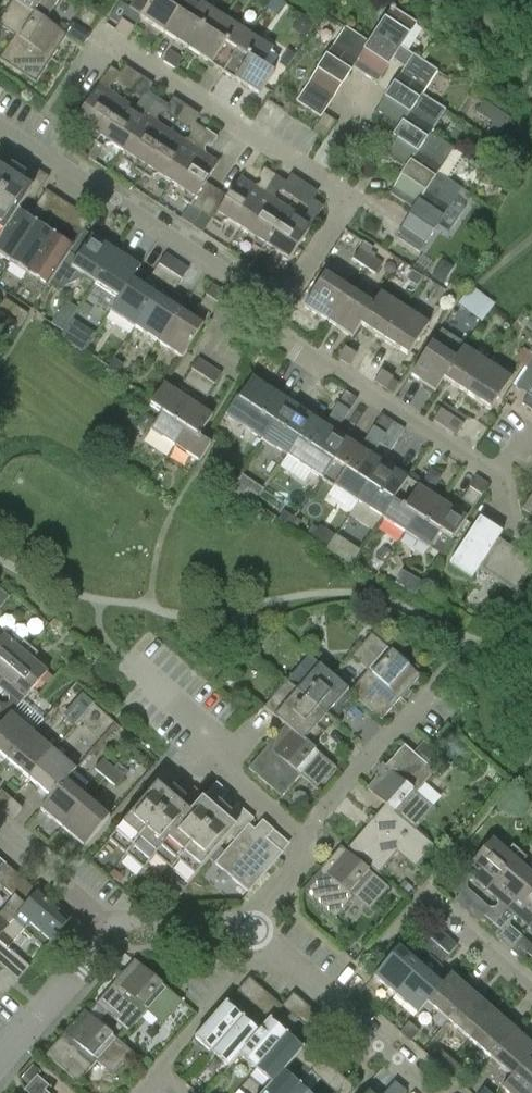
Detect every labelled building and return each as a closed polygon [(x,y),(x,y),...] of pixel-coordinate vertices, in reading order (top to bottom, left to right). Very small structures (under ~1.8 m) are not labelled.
[(11,0),(0,17),(0,28),(13,36),(0,56),(0,62),(34,84),(66,35),(45,21),(44,21),(11,0)] [(11,0),(44,21),(45,21),(58,0),(11,0)] [(186,0),(135,0),(129,9),(115,32),(126,39),(139,20),(163,35),(186,0)] [(196,0),(186,0),(163,35),(187,51),(201,29),(213,36),(224,19),(196,0)] [(369,43),(353,69),(377,84),(392,61),(404,69),(413,56),(401,48),(416,24),(392,8),(369,43)] [(248,34),(224,19),(213,36),(201,29),(187,51),(222,73),(248,34)] [(353,69),(369,43),(345,27),(296,102),(321,118),(353,69)] [(272,50),(248,34),(222,73),(258,97),(273,74),(261,67),(272,50)] [(169,51),(162,62),(174,70),(182,59),(169,51)] [(397,131),(421,95),(437,72),(413,56),(404,69),(373,116),(397,131)] [(95,144),(123,102),(111,94),(122,77),(110,69),(75,122),(88,130),(89,136),(87,139),(95,144)] [(135,110),(123,102),(95,144),(103,150),(105,146),(111,145),(123,153),(158,100),(146,92),(135,110)] [(381,154),(405,170),(429,135),(445,111),(421,95),(397,131),(381,154)] [(142,175),(170,132),(158,125),(170,107),(158,100),(123,153),(135,160),(136,167),(134,170),(142,175)] [(159,176),(171,183),(205,131),(193,123),(182,140),(170,132),(142,175),(150,180),(153,177),(159,176)] [(201,213),(216,190),(205,183),(217,163),(205,155),(217,138),(205,131),(171,183),(183,191),(184,197),(182,201),(190,206),(201,213)] [(413,209),(438,174),(453,151),(429,135),(405,170),(389,194),(413,209)] [(8,151),(0,146),(0,164),(8,151)] [(8,151),(0,164),(0,172),(6,176),(11,167),(17,158),(8,151)] [(29,166),(23,175),(17,184),(27,190),(39,172),(29,166)] [(27,190),(17,184),(23,175),(11,167),(6,176),(0,172),(0,237),(16,213),(26,198),(30,200),(34,200),(37,196),(27,190)] [(227,198),(216,190),(201,213),(221,226),(224,223),(229,221),(241,229),(275,177),(263,169),(253,186),(240,178),(227,198)] [(49,178),(39,172),(27,190),(37,196),(49,178)] [(461,189),(438,174),(413,209),(398,233),(422,249),(461,189)] [(260,252),(289,209),(276,201),(287,185),(275,177),(241,229),(253,237),(255,244),(252,247),(260,252)] [(44,210),(53,195),(46,191),(37,205),(44,210)] [(61,201),(53,195),(44,210),(52,215),(61,201)] [(300,217),(289,209),(260,252),(268,257),(271,253),(276,252),(289,261),(323,208),(311,200),(300,217)] [(192,227),(201,213),(190,206),(181,219),(192,227)] [(9,264),(37,220),(27,214),(25,218),(16,213),(0,237),(0,258),(9,264)] [(81,235),(84,231),(91,220),(83,215),(73,229),(81,235)] [(47,227),(37,220),(9,264),(27,276),(53,236),(44,230),(47,227)] [(84,231),(81,235),(74,245),(49,283),(62,292),(65,287),(81,281),(83,278),(94,285),(116,252),(84,231)] [(62,242),(53,236),(27,276),(46,288),(49,283),(74,245),(64,238),(62,242)] [(363,267),(371,256),(359,249),(352,260),(363,267)] [(94,285),(117,299),(118,300),(131,279),(132,280),(140,267),(116,252),(94,285)] [(118,300),(117,299),(109,312),(133,328),(177,261),(166,254),(151,277),(149,275),(143,287),(132,280),(131,279),(118,300)] [(371,256),(363,267),(375,275),(382,264),(371,256)] [(189,269),(177,261),(133,328),(157,343),(179,310),(169,304),(176,293),(173,292),(189,269)] [(454,268),(447,264),(440,265),(433,278),(444,284),(454,268)] [(327,322),(349,290),(324,274),(303,307),(327,322)] [(179,310),(157,343),(181,359),(203,326),(210,315),(225,293),(213,285),(198,308),(196,307),(190,317),(179,310)] [(372,305),(349,290),(327,322),(352,338),(360,326),(359,325),(373,305),(372,305)] [(488,313),(493,305),(473,290),(464,295),(488,313)] [(383,341),(404,308),(380,292),(372,305),(373,305),(359,325),(360,326),(383,341)] [(19,327),(28,315),(5,300),(0,307),(0,315),(19,327)] [(428,324),(404,308),(383,341),(407,356),(428,324)] [(435,392),(443,379),(442,379),(455,359),(454,359),(431,343),(410,376),(435,392)] [(466,394),(488,362),(463,345),(454,359),(455,359),(442,379),(443,379),(466,394)] [(337,359),(348,365),(350,366),(356,355),(344,348),(337,359)] [(184,383),(195,390),(210,366),(199,359),(184,383)] [(121,366),(113,361),(107,370),(115,375),(121,366)] [(526,370),(516,387),(528,395),(522,404),(531,411),(531,361),(526,370)] [(512,377),(488,362),(466,394),(490,410),(512,377)] [(210,366),(195,390),(206,397),(222,374),(210,366)] [(513,385),(516,387),(526,370),(523,368),(513,385)] [(393,379),(381,371),(373,382),(386,389),(393,379)] [(263,441),(288,401),(252,378),(226,417),(263,441)] [(150,431),(174,447),(186,429),(174,422),(188,400),(163,384),(149,406),(161,414),(150,431)] [(286,456),(322,479),(348,440),(336,432),(357,399),(345,392),(324,425),(310,446),(298,438),(286,456)] [(186,429),(174,447),(198,463),(210,445),(198,437),(212,416),(188,400),(174,422),(186,429)] [(263,441),(286,456),(298,438),(310,446),(324,425),(288,401),(263,441)] [(433,421),(444,428),(451,417),(455,411),(444,404),(433,421)] [(455,411),(451,417),(444,428),(456,436),(467,419),(455,411)] [(357,477),(371,456),(371,455),(379,444),(393,423),(381,415),(360,448),(348,440),(322,479),(357,503),(369,485),(357,477)] [(393,423),(379,444),(391,452),(405,431),(393,423)] [(407,479),(371,456),(357,477),(369,485),(357,503),(381,518),(407,479)] [(473,507),(488,484),(476,477),(461,500),(469,505),(473,507)] [(381,518),(405,534),(417,516),(428,523),(442,502),(407,479),(381,518)] [(522,508),(531,515),(531,494),(522,508)] [(417,516),(405,534),(429,549),(440,532),(452,539),(466,517),(442,502),(428,523),(417,516)] [(501,533),(479,518),(449,564),(471,579),(481,565),(516,588),(531,565),(531,564),(496,540),(501,533)] [(349,691),(352,695),(381,720),(419,676),(370,634),(351,656),(367,670),(349,691)] [(31,648),(24,642),(21,645),(15,645),(4,636),(0,640),(0,685),(31,648)] [(31,648),(0,685),(0,688),(9,695),(0,706),(0,727),(6,720),(12,714),(48,673),(36,664),(36,657),(38,654),(31,648)] [(339,709),(352,695),(349,691),(308,655),(285,682),(315,708),(325,697),(339,709)] [(315,708),(285,682),(263,708),(285,726),(308,745),(320,731),(306,719),(315,708)] [(12,714),(6,720),(0,727),(0,754),(8,761),(33,731),(12,714)] [(336,768),(308,745),(285,726),(248,770),(280,798),(299,776),(316,790),(336,768)] [(54,750),(33,731),(8,761),(29,779),(54,750)] [(367,790),(385,805),(416,831),(434,810),(416,795),(435,773),(441,778),(451,766),(423,742),(412,753),(405,747),(367,790)] [(29,779),(50,798),(51,798),(66,780),(67,780),(77,769),(54,750),(29,779)] [(105,778),(114,768),(103,759),(94,769),(105,778)] [(164,766),(149,782),(158,790),(172,773),(164,766)] [(124,777),(114,768),(105,778),(115,787),(124,777)] [(63,829),(88,799),(80,792),(90,781),(77,769),(67,780),(66,780),(51,798),(50,798),(40,809),(63,829)] [(172,773),(158,790),(167,797),(174,789),(181,781),(172,773)] [(167,797),(158,790),(149,782),(147,785),(147,790),(150,793),(109,841),(142,869),(154,856),(205,797),(194,788),(185,799),(174,789),(167,797)] [(217,783),(205,797),(154,856),(188,884),(229,836),(235,841),(239,836),(231,830),(223,822),(230,814),(219,805),(229,793),(217,783)] [(12,800),(1,791),(0,792),(0,808),(3,811),(12,800)] [(110,818),(88,799),(63,829),(84,848),(110,818)] [(22,809),(12,800),(3,811),(13,819),(22,809)] [(385,805),(348,848),(378,875),(397,853),(415,869),(434,847),(416,831),(385,805)] [(237,806),(230,814),(223,822),(231,830),(245,813),(237,806)] [(245,813),(231,830),(239,836),(246,828),(247,829),(254,821),(245,813)] [(246,828),(239,836),(235,841),(215,864),(250,894),(280,859),(273,853),(277,849),(266,840),(274,831),(263,821),(252,833),(247,829),(246,828)] [(485,891),(520,851),(512,845),(508,849),(503,849),(492,839),(450,887),(460,896),(474,881),(485,891)] [(370,913),(389,891),(340,848),(302,891),(335,920),(353,899),(370,913)] [(520,851),(485,891),(495,900),(482,914),(493,924),(531,880),(531,874),(524,867),(523,861),(527,857),(520,851)] [(6,864),(0,871),(0,885),(3,888),(3,889),(13,898),(0,913),(0,935),(37,892),(16,873),(6,864)] [(528,928),(531,923),(531,880),(493,924),(504,933),(517,919),(528,928)] [(0,935),(0,968),(5,972),(16,982),(30,967),(9,948),(30,923),(51,942),(69,921),(37,892),(0,935)] [(429,958),(447,937),(437,927),(418,948),(429,958)] [(457,945),(447,937),(429,958),(439,967),(457,945)] [(396,996),(421,967),(399,948),(374,977),(396,996)] [(421,967),(396,996),(418,1015),(426,1005),(426,1004),(442,985),(437,980),(442,975),(441,969),(439,967),(429,958),(421,967)] [(164,1025),(183,1003),(134,960),(96,1004),(129,1032),(148,1011),(164,1025)] [(451,974),(442,985),(426,1004),(426,1005),(447,1023),(473,993),(451,974)] [(249,977),(237,990),(244,997),(256,984),(249,977)] [(447,1023),(468,1041),(494,1012),(473,993),(447,1023)] [(212,1054),(243,1018),(235,1011),(238,1008),(229,1000),(195,1039),(212,1054)] [(263,1013),(270,1019),(282,1006),(275,1000),(263,1013)] [(291,1015),(298,1021),(309,1008),(302,1001),(291,1015)] [(309,1008),(298,1021),(305,1027),(316,1014),(309,1008)] [(113,1075),(133,1053),(85,1010),(46,1054),(79,1083),(97,1062),(113,1075)] [(494,1012),(468,1041),(489,1060),(515,1030),(494,1012)] [(251,1025),(243,1018),(212,1054),(229,1068),(240,1055),(262,1029),(254,1021),(251,1025)] [(240,1055),(256,1069),(289,1031),(280,1024),(277,1028),(269,1021),(262,1029),(240,1055)] [(419,1032),(408,1023),(400,1033),(410,1042),(419,1032)] [(510,1078),(511,1079),(527,1060),(531,1055),(531,1045),(515,1030),(489,1060),(510,1078)] [(298,1039),(296,1038),(289,1031),(256,1069),(272,1083),(272,1084),(283,1073),(295,1059),(302,1050),(294,1043),(298,1039)] [(432,1061),(443,1070),(451,1061),(440,1051),(432,1061)] [(311,1073),(323,1060),(315,1053),(304,1066),(311,1073)] [(527,1060),(511,1079),(510,1078),(501,1089),(505,1092),(531,1092),(531,1055),(527,1060)] [(329,1065),(323,1060),(311,1073),(318,1079),(329,1065)] [(451,1061),(443,1070),(453,1079),(462,1070),(451,1061)] [(302,1083),(293,1075),(290,1079),(283,1073),(272,1084),(272,1083),(263,1092),(294,1092),(302,1083)] [(355,1088),(348,1082),(339,1092),(351,1092),(355,1088)] [(302,1083),(294,1092),(310,1092),(311,1091),(302,1083)]
